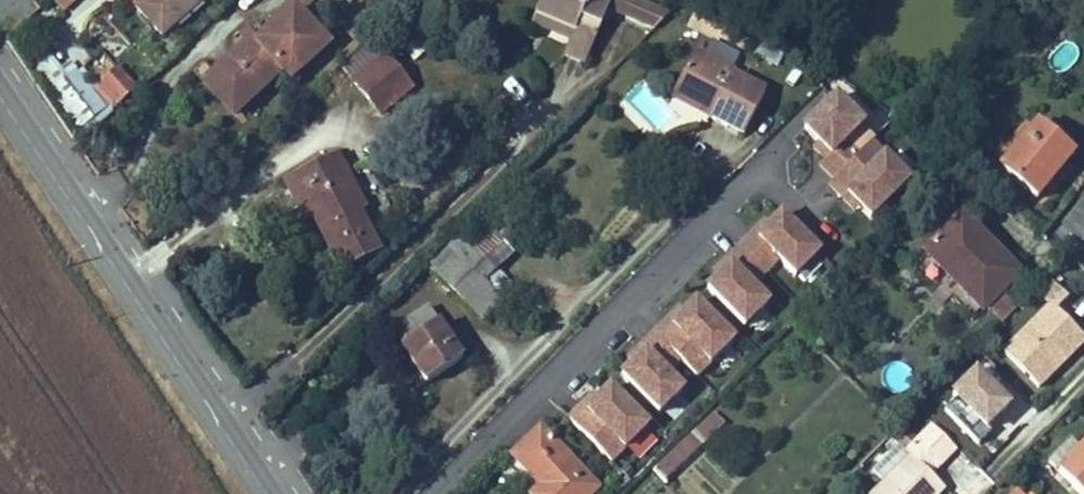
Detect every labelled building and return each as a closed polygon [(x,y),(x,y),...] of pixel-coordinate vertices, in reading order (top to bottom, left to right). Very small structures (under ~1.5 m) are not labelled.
[(133,3),(158,31),(193,0),(136,0),(133,3)] [(536,14),(574,33),(569,45),(562,58),(579,67),(606,14),(613,0),(544,0),(536,14)] [(620,0),(613,0),(606,14),(625,23),(634,7),(620,0)] [(187,68),(229,112),(276,67),(284,76),(321,40),(287,5),(247,43),(242,37),(210,68),(199,57),(187,68)] [(649,35),(662,21),(634,7),(625,23),(649,35)] [(574,33),(536,14),(530,26),(569,45),(574,33)] [(693,55),(678,92),(720,110),(715,121),(748,135),(765,93),(735,80),(738,74),(693,55)] [(386,56),(354,85),(380,114),(412,85),(386,56)] [(120,102),(135,87),(116,67),(100,82),(120,102)] [(720,110),(678,92),(673,103),(715,121),(720,110)] [(846,140),(862,123),(835,96),(803,128),(817,142),(829,154),(824,159),(819,164),(833,178),(859,153),(846,140)] [(1075,156),(1040,129),(1003,176),(1038,204),(1075,156)] [(911,175),(874,138),(859,153),(833,178),(828,184),(843,198),(847,193),(859,205),(870,216),(911,175)] [(829,154),(817,142),(812,147),(824,159),(829,154)] [(335,152),(291,178),(344,270),(379,250),(356,212),(367,206),(335,152)] [(859,205),(847,193),(843,198),(854,210),(859,205)] [(817,250),(781,214),(770,224),(758,236),(753,231),(739,246),(764,271),(778,258),(794,274),(817,250)] [(758,236),(770,224),(765,219),(753,231),(758,236)] [(961,219),(926,254),(981,309),(989,301),(1009,281),(1016,274),(961,219)] [(743,325),(767,301),(751,285),(764,271),(739,246),(724,260),(729,265),(717,277),(706,288),(743,325)] [(472,250),(442,280),(487,325),(517,295),(472,250)] [(717,277),(729,265),(724,260),(712,272),(717,277)] [(1062,310),(1073,299),(1049,276),(1038,287),(1055,303),(1062,310)] [(1027,298),(1009,281),(989,301),(1006,319),(1027,298)] [(694,374),(732,337),(695,300),(684,311),(672,323),(667,318),(653,333),(678,358),(694,374)] [(1003,356),(1043,395),(1083,353),(1083,332),(1062,310),(1055,303),(1003,356)] [(672,323),(684,311),(679,306),(667,318),(672,323)] [(430,311),(395,335),(427,382),(462,358),(430,311)] [(681,387),(665,371),(678,358),(653,333),(639,347),(644,351),(632,363),(621,374),(658,411),(681,387)] [(627,359),(632,363),(644,351),(639,347),(627,359)] [(987,427),(1009,404),(976,371),(953,394),(957,397),(944,411),(978,444),(991,431),(987,427)] [(646,423),(609,386),(598,397),(586,409),(581,404),(568,418),(610,460),(646,423)] [(586,409),(598,397),(593,392),(581,404),(586,409)] [(543,426),(513,454),(543,486),(535,493),(594,493),(601,488),(543,426)] [(1045,466),(1073,493),(1083,493),(1083,426),(1045,466)] [(694,433),(655,472),(666,483),(705,443),(694,433)] [(883,493),(945,493),(947,492),(934,480),(946,466),(921,442),(908,455),(914,461),(883,493)] [(992,484),(974,466),(952,489),(958,493),(982,493),(992,484)]
